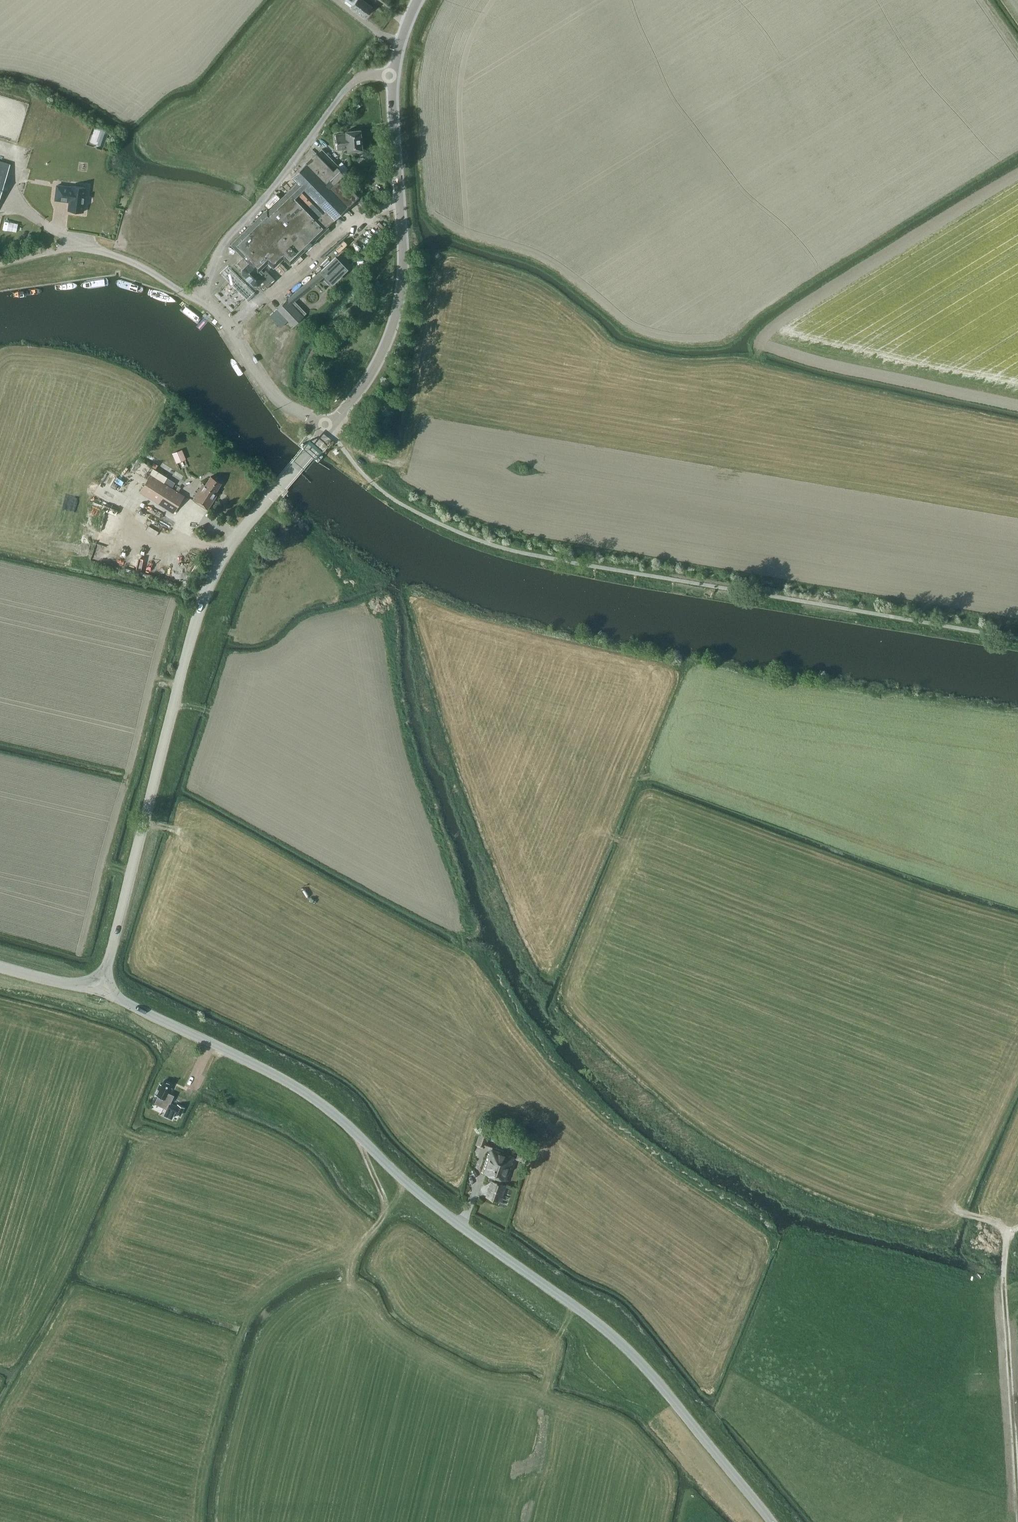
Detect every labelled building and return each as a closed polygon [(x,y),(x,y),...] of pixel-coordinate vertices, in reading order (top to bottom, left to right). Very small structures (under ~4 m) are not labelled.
[(363,0),(348,0),(353,4),(351,7),(364,17),(372,7),(363,0)] [(104,143),(108,131),(102,129),(98,141),(104,143)] [(348,150),(348,152),(363,150),(361,131),(346,132),(346,134),(336,136),(338,151),(348,150)] [(264,290),(275,279),(266,270),(261,274),(258,271),(268,261),(273,267),(284,257),(290,264),(323,231),(326,234),(330,229),(327,226),(333,219),(334,220),(358,196),(339,177),(343,173),(337,167),(338,166),(322,149),(317,154),(316,153),(306,162),(292,176),(298,182),(268,211),(267,209),(231,244),(244,257),(237,263),(242,268),(242,273),(253,285),(258,285),(264,290)] [(10,164),(0,161),(0,195),(10,164)] [(85,203),(86,197),(84,196),(86,187),(71,186),(71,187),(57,185),(55,200),(69,201),(68,210),(83,212),(84,203),(85,203)] [(321,271),(332,282),(346,268),(335,257),(321,271)] [(285,281),(297,273),(293,268),(281,276),(285,281)] [(303,317),(306,313),(290,297),(287,300),(277,309),(294,326),(303,317)] [(174,459),(184,455),(182,449),(172,453),(174,459)] [(143,457),(138,463),(150,471),(154,465),(143,457)] [(140,492),(174,513),(185,496),(151,475),(140,492)] [(193,500),(208,509),(218,493),(216,492),(221,483),(211,476),(205,485),(203,484),(193,500)] [(172,487),(175,483),(167,477),(164,482),(172,487)] [(161,1103),(163,1098),(166,1099),(169,1093),(170,1094),(172,1088),(170,1087),(172,1084),(164,1080),(162,1085),(160,1084),(155,1094),(159,1096),(156,1101),(161,1103)] [(170,1102),(167,1108),(180,1114),(183,1108),(178,1105),(177,1106),(170,1102)] [(484,1145),(484,1144),(488,1134),(481,1132),(477,1144),(483,1146),(484,1145)] [(521,1142),(519,1150),(525,1152),(528,1144),(521,1142)] [(502,1195),(516,1155),(492,1147),(490,1146),(490,1147),(489,1149),(488,1153),(483,1168),(481,1172),(490,1174),(488,1180),(492,1181),(487,1196),(498,1200),(499,1195),(502,1195)] [(516,1158),(523,1161),(526,1154),(518,1152),(516,1158)]
